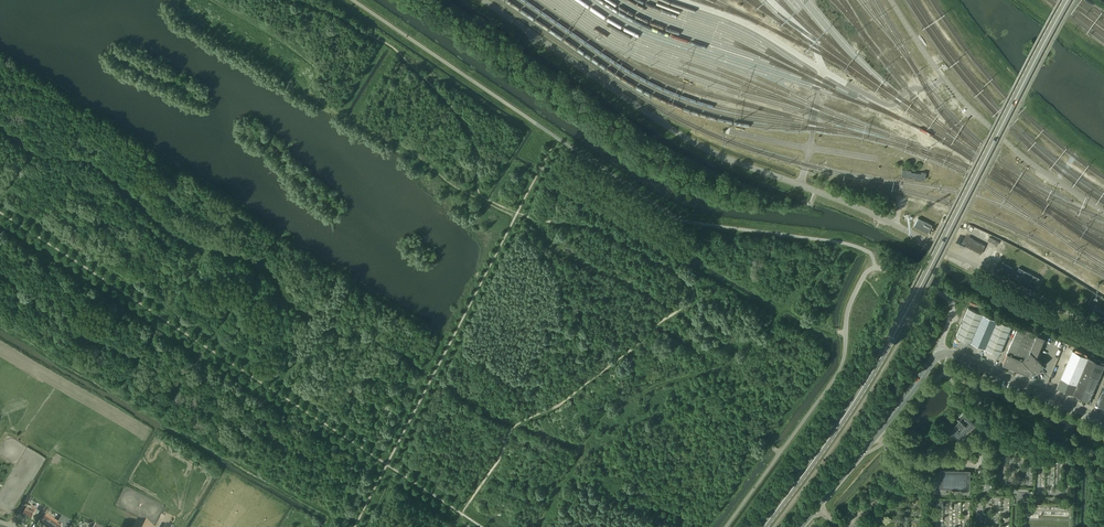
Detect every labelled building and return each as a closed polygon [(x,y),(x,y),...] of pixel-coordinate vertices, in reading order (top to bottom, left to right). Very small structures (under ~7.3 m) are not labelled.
[(922,179),(925,179),(926,173),(922,172),(922,174),(911,172),(911,171),(902,169),(902,176),(914,178),(914,179),(921,180),(922,179)] [(914,226),(928,233),(932,225),(918,217),(914,226)] [(962,244),(981,254),(985,245),(966,236),(962,244)] [(999,242),(989,237),(987,240),(997,245),(999,242)] [(1002,269),(1009,273),(1011,267),(1005,264),(1002,269)] [(1039,278),(1024,270),(1019,279),(1030,284),(1032,280),(1037,283),(1039,278)] [(970,342),(983,314),(968,307),(956,336),(970,342)] [(1095,308),(1092,313),(1103,318),(1103,312),(1095,308)] [(983,314),(970,342),(984,348),(997,320),(983,314)] [(997,320),(984,348),(999,355),(1011,326),(997,320)] [(1007,353),(1002,363),(1028,375),(1030,369),(1033,371),(1035,369),(1037,367),(1038,366),(1041,363),(1036,357),(1044,337),(1036,334),(1018,326),(1007,353)] [(1073,394),(1089,359),(1072,351),(1057,387),(1073,394)] [(1073,394),(1089,401),(1103,368),(1103,365),(1089,359),(1073,394)] [(950,429),(949,430),(950,429),(952,431),(951,432),(952,431),(954,433),(953,434),(954,434),(956,436),(955,436),(955,437),(956,436),(958,438),(957,438),(957,439),(958,438),(960,440),(959,441),(965,436),(964,435),(969,430),(970,431),(976,426),(976,425),(975,426),(973,424),(974,423),(973,423),(973,424),(971,422),(972,421),(971,421),(971,422),(969,420),(970,419),(969,419),(969,420),(967,418),(968,417),(965,414),(960,419),(954,425),(950,429)] [(940,479),(940,488),(947,488),(947,487),(952,487),(966,488),(967,481),(969,481),(969,471),(960,471),(942,470),(942,476),(942,479),(940,479)] [(28,507),(23,516),(31,520),(36,509),(32,507),(31,509),(28,507)] [(41,519),(43,521),(42,522),(51,526),(70,526),(72,524),(71,521),(68,519),(62,516),(60,519),(58,523),(51,519),(46,516),(44,515),(41,519)]
